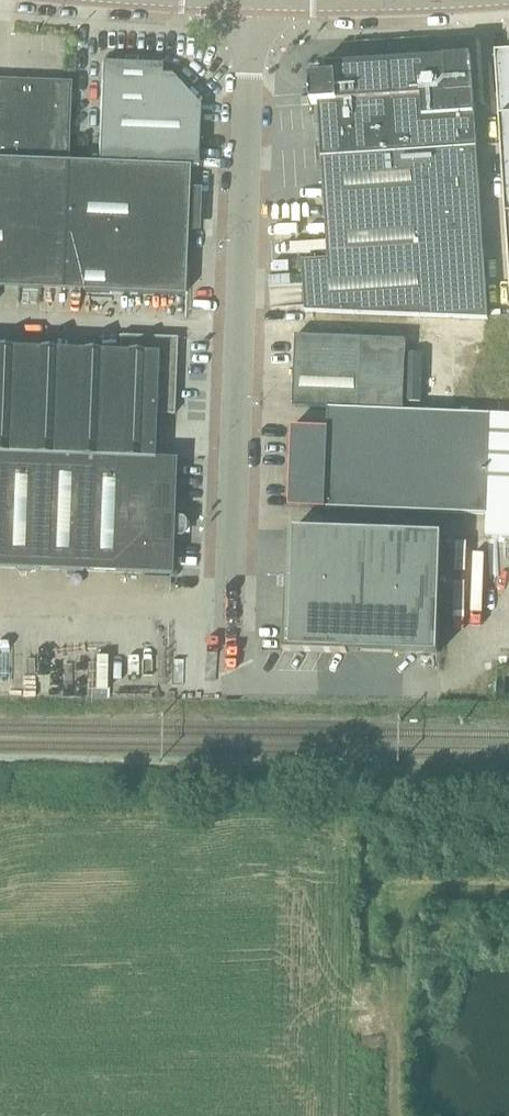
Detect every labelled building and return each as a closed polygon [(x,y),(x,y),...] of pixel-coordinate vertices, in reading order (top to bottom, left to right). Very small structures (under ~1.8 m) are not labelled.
[(497,53),(508,243),(508,52),(497,53)] [(478,149),(478,147),(472,56),(456,57),(456,55),(383,60),(383,62),(348,65),(347,62),(326,64),(326,76),(311,77),(312,104),(319,104),(323,155),(329,260),(303,261),(307,312),(489,319),(478,149)] [(99,163),(189,167),(198,167),(201,106),(172,75),(162,75),(163,65),(103,63),(99,163)] [(99,163),(68,162),(71,83),(0,80),(0,287),(184,294),(187,231),(199,231),(201,189),(188,189),(189,167),(99,163)] [(310,333),(307,402),(360,404),(416,409),(419,338),(310,333)] [(153,459),(155,413),(174,414),(177,339),(121,336),(120,353),(0,348),(0,453),(153,459)] [(493,413),(417,410),(329,405),(328,427),(309,426),(306,504),(489,512),(488,537),(508,538),(508,413),(493,413)] [(0,453),(0,568),(172,575),(173,536),(181,536),(181,518),(174,518),(176,459),(153,459),(0,453)] [(296,533),(289,533),(286,650),(348,652),(349,650),(436,653),(440,535),(296,530),(296,533)]
